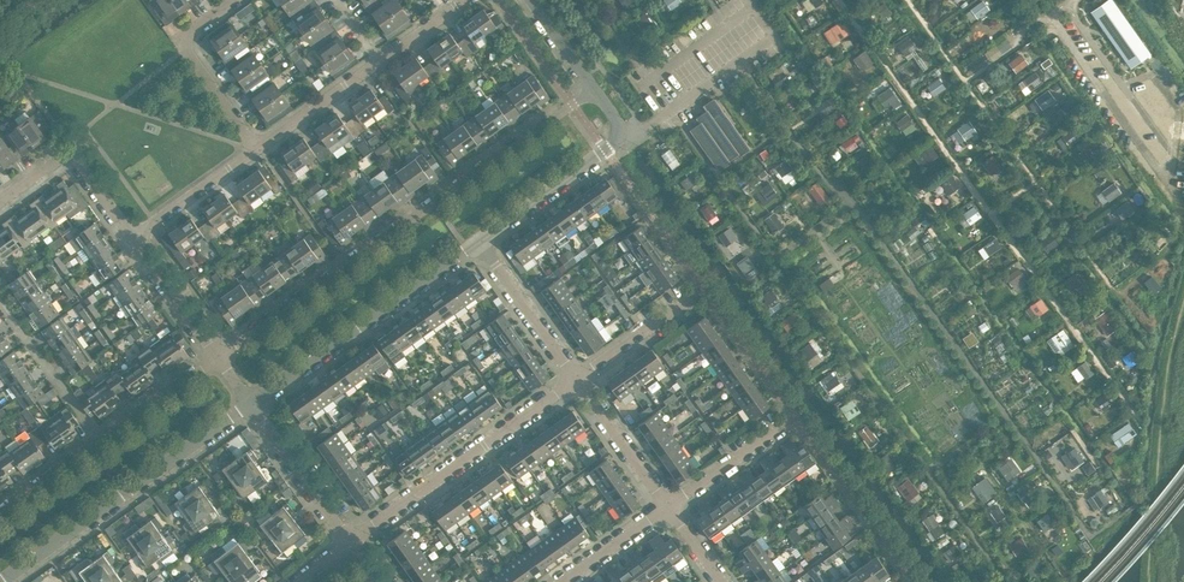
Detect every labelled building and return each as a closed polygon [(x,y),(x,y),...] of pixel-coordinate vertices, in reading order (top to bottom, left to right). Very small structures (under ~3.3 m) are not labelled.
[(170,0),(151,0),(149,2),(166,26),(174,19),(171,15),(178,10),(170,0)] [(192,0),(170,0),(178,10),(184,6),(187,10),(195,4),(192,0)] [(316,2),(315,0),(288,0),(282,4),(292,19),(316,2)] [(361,2),(367,10),(381,0),(364,0),(361,2)] [(395,0),(381,0),(367,10),(372,18),(377,15),(381,22),(401,8),(395,0)] [(681,3),(680,0),(663,0),(670,10),(681,3)] [(1091,12),(1100,25),(1108,36),(1122,55),(1125,60),(1144,46),(1111,0),(1108,0),(1091,12)] [(251,1),(236,12),(241,19),(256,7),(251,1)] [(976,18),(989,9),(983,1),(970,10),(976,18)] [(323,20),(318,13),(322,10),(316,2),(292,19),(303,34),(323,20)] [(882,18),(890,12),(883,2),(875,9),(882,18)] [(388,40),(412,23),(401,8),(381,22),(386,28),(382,31),(388,40)] [(506,28),(496,15),(490,19),(483,9),(472,17),(485,35),(496,27),(500,33),(506,28)] [(646,12),(635,20),(643,33),(655,25),(646,12)] [(485,35),(472,17),(461,25),(468,35),(462,39),(472,53),(478,48),(474,43),(485,35)] [(239,34),(229,19),(205,36),(211,45),(215,42),(220,48),(239,34)] [(313,48),(337,31),(331,23),(327,26),(323,20),(303,34),(313,48)] [(838,40),(849,34),(841,21),(830,28),(838,40)] [(275,22),(269,27),(273,32),(279,28),(275,22)] [(343,49),(339,42),(343,39),(337,31),(313,48),(324,63),(343,49)] [(472,53),(462,39),(457,43),(449,33),(438,41),(451,59),(462,51),(466,57),(472,53)] [(226,66),(250,49),(239,34),(220,48),(224,55),(220,58),(226,66)] [(905,56),(916,48),(909,38),(897,46),(905,56)] [(1001,54),(1011,47),(1005,39),(996,45),(1001,54)] [(451,59),(438,41),(427,49),(434,59),(428,63),(438,77),(444,73),(440,67),(451,59)] [(523,53),(519,47),(513,51),(517,57),(523,53)] [(260,64),(250,49),(226,66),(232,74),(236,71),(241,78),(260,64)] [(335,78),(359,61),(352,52),(348,55),(343,49),(324,63),(335,78)] [(861,71),(872,63),(863,51),(853,59),(861,71)] [(1015,73),(1028,64),(1020,54),(1008,64),(1015,73)] [(438,77),(428,63),(423,67),(415,57),(404,65),(417,83),(428,75),(432,81),(438,77)] [(247,96),(271,79),(260,64),(241,78),(245,84),(241,87),(247,96)] [(417,83),(404,65),(393,73),(400,83),(395,87),(404,101),(410,97),(406,91),(417,83)] [(304,66),(300,69),(304,75),(308,72),(304,66)] [(1,75),(7,84),(14,79),(13,78),(16,76),(10,69),(1,75)] [(300,69),(293,74),(297,80),(304,75),(300,69)] [(777,88),(788,80),(782,72),(771,80),(777,88)] [(1030,91),(1042,82),(1034,72),(1023,81),(1030,91)] [(310,73),(305,77),(310,84),(313,82),(315,81),(310,73)] [(550,98),(533,75),(517,86),(530,106),(539,99),(542,103),(550,98)] [(934,98),(946,89),(938,78),(926,87),(934,98)] [(281,93),(271,79),(247,96),(253,104),(257,101),(262,107),(281,93)] [(809,95),(817,89),(811,80),(802,86),(809,95)] [(318,90),(313,82),(310,84),(307,86),(313,94),(318,90)] [(452,82),(445,87),(450,93),(456,88),(453,84),(452,82)] [(530,106),(517,86),(501,98),(517,121),(524,116),(521,112),(530,106)] [(886,109),(898,101),(889,88),(877,96),(886,109)] [(371,89),(360,97),(372,115),(383,107),(388,113),(394,109),(384,95),(378,99),(371,89)] [(457,89),(450,94),(456,102),(462,97),(457,89)] [(1041,109),(1055,99),(1049,91),(1035,100),(1041,109)] [(268,125),(292,108),(281,93),(262,107),(266,114),(262,117),(268,125)] [(359,97),(348,105),(356,115),(350,119),(360,133),(366,129),(362,123),(372,115),(360,97),(359,97)] [(517,121),(501,98),(485,109),(499,128),(507,122),(510,126),(517,121)] [(749,149),(714,100),(714,99),(704,106),(707,111),(697,118),(700,123),(691,130),(719,170),(729,162),(728,161),(737,154),(738,156),(749,149)] [(826,101),(817,107),(824,117),(833,111),(826,101)] [(420,103),(412,109),(416,115),(424,109),(420,103)] [(55,133),(46,121),(39,110),(33,115),(29,109),(14,119),(18,125),(32,144),(40,139),(42,142),(55,133)] [(499,128),(485,109),(469,120),(486,143),(493,138),(490,134),(499,128)] [(1057,128),(1069,120),(1061,109),(1049,117),(1057,128)] [(337,113),(326,121),(343,145),(354,137),(360,133),(350,119),(344,123),(337,113)] [(901,131),(913,123),(907,114),(895,123),(901,131)] [(486,143),(469,120),(453,132),(467,151),(476,144),(479,148),(486,143)] [(326,121),(315,129),(322,139),(316,143),(326,157),(332,153),(343,145),(326,121)] [(964,140),(977,132),(969,121),(957,129),(964,140)] [(32,144),(18,125),(4,136),(11,146),(20,158),(27,153),(25,150),(32,144)] [(1070,147),(1081,138),(1073,128),(1062,137),(1070,147)] [(467,151),(453,132),(437,143),(453,166),(461,161),(458,157),(467,151)] [(375,134),(368,140),(372,145),(379,140),(375,134)] [(303,137),(292,145),(305,163),(316,156),(320,161),(326,157),(316,143),(316,144),(310,148),(303,137)] [(848,153),(858,146),(851,137),(841,144),(848,153)] [(11,146),(8,149),(0,138),(0,161),(3,165),(10,160),(12,163),(20,158),(11,146)] [(926,164),(938,156),(929,144),(918,152),(926,164)] [(282,168),(279,170),(289,184),(292,181),(298,177),(294,171),(305,163),(292,145),(281,153),(288,163),(282,168)] [(378,146),(374,149),(378,155),(382,152),(378,146)] [(1083,163),(1094,155),(1088,146),(1077,154),(1083,163)] [(676,158),(669,150),(661,155),(668,164),(676,158)] [(438,177),(422,154),(405,166),(419,185),(428,179),(431,183),(438,177)] [(991,176),(1002,168),(992,155),(981,163),(991,176)] [(861,169),(870,163),(865,156),(856,162),(861,169)] [(781,178),(792,169),(786,160),(774,168),(781,178)] [(419,185),(405,166),(390,177),(406,200),(413,195),(410,191),(419,185)] [(281,189),(272,175),(266,180),(258,169),(247,177),(260,195),(271,187),(275,193),(281,189)] [(347,170),(340,175),(344,180),(351,175),(347,170)] [(686,190),(698,182),(692,174),(680,182),(686,190)] [(948,195),(960,187),(952,175),(940,184),(948,195)] [(260,195),(247,177),(236,185),(243,195),(238,200),(247,213),(253,209),(249,203),(260,195)] [(406,200),(390,177),(374,188),(387,208),(396,201),(399,205),(406,200)] [(627,196),(613,177),(607,180),(605,177),(594,185),(607,204),(618,196),(621,200),(627,196)] [(89,205),(74,183),(68,187),(63,180),(56,185),(60,189),(52,194),(66,213),(70,218),(89,205)] [(821,207),(831,199),(817,181),(807,189),(821,207)] [(1108,202),(1121,193),(1113,183),(1101,193),(1108,202)] [(770,184),(760,190),(767,200),(777,193),(770,184)] [(321,187),(306,198),(311,205),(328,192),(323,185),(321,187)] [(607,204),(594,185),(584,193),(597,211),(607,204)] [(387,208),(374,188),(358,200),(374,223),(381,218),(379,214),(387,208)] [(597,211),(584,193),(573,200),(586,219),(597,211)] [(66,213),(52,194),(45,199),(42,195),(36,199),(55,227),(59,224),(56,221),(66,213)] [(247,213),(238,200),(232,204),(225,194),(213,201),(226,219),(237,212),(241,217),(247,213)] [(55,227),(36,199),(29,204),(32,208),(25,214),(39,233),(49,226),(51,229),(55,227)] [(374,223),(358,200),(342,211),(356,230),(365,224),(367,228),(374,223)] [(586,219),(573,200),(563,208),(576,226),(586,219)] [(215,227),(226,219),(213,201),(202,209),(209,220),(204,224),(214,237),(220,233),(215,227)] [(1121,220),(1134,211),(1127,202),(1115,211),(1121,220)] [(716,215),(708,203),(700,209),(708,221),(716,215)] [(970,225),(981,217),(974,206),(962,215),(970,225)] [(781,210),(784,220),(793,217),(790,207),(781,210)] [(576,226),(563,208),(552,215),(565,234),(576,226)] [(356,230),(342,211),(326,223),(323,219),(317,223),(334,246),(339,242),(342,246),(350,240),(347,237),(356,230)] [(640,215),(637,211),(632,215),(635,219),(640,215)] [(774,234),(783,227),(773,213),(764,219),(774,234)] [(39,233),(25,214),(18,219),(15,214),(8,219),(28,246),(31,244),(29,240),(39,233)] [(565,234),(552,215),(542,223),(555,241),(565,234)] [(214,237),(204,224),(198,228),(191,218),(180,226),(192,244),(203,236),(208,242),(214,237)] [(8,219),(2,224),(5,228),(0,231),(0,237),(11,253),(21,245),(24,249),(28,246),(8,219)] [(82,248),(102,234),(94,223),(86,229),(82,223),(76,227),(80,233),(75,236),(69,241),(76,252),(82,247),(82,248)] [(555,241),(542,223),(531,231),(544,249),(555,241)] [(75,226),(70,230),(75,236),(80,233),(76,227),(75,226)] [(182,251),(192,244),(180,226),(168,234),(176,244),(170,248),(184,268),(191,264),(182,251)] [(614,234),(611,230),(608,226),(597,234),(603,242),(614,234)] [(640,226),(621,239),(629,250),(648,237),(640,226)] [(734,237),(729,229),(719,236),(725,244),(734,237)] [(544,249),(531,231),(520,238),(534,256),(544,249)] [(90,258),(109,244),(102,234),(82,248),(90,258)] [(327,257),(310,234),(294,245),(308,265),(317,258),(319,262),(327,257)] [(62,235),(50,243),(54,249),(66,241),(62,235)] [(1047,253),(1057,245),(1050,235),(1039,242),(1047,253)] [(0,237),(0,266),(4,263),(1,260),(11,253),(0,237)] [(629,250),(623,254),(631,265),(637,260),(655,247),(648,237),(629,250)] [(534,256),(520,238),(509,246),(523,264),(534,256)] [(995,238),(983,247),(989,256),(1001,248),(995,238)] [(97,269),(117,255),(109,244),(90,258),(97,269)] [(308,265),(294,245),(278,257),(295,280),(302,275),(299,271),(308,265)] [(592,250),(589,245),(584,249),(587,253),(592,250)] [(655,247),(637,260),(644,271),(663,258),(655,247)] [(236,250),(230,254),(233,259),(239,255),(236,250)] [(599,257),(595,252),(591,255),(595,261),(599,257)] [(99,284),(125,266),(117,255),(97,269),(98,269),(92,273),(99,284)] [(747,255),(737,262),(748,278),(758,271),(747,255)] [(62,262),(58,256),(54,259),(58,265),(62,262)] [(295,280),(278,257),(262,268),(276,287),(285,281),(288,285),(295,280)] [(644,271),(638,275),(646,286),(652,282),(670,268),(663,258),(644,271)] [(571,265),(568,260),(563,264),(566,268),(571,265)] [(54,268),(50,261),(46,264),(50,271),(54,268)] [(67,268),(62,262),(58,265),(63,271),(67,268)] [(549,267),(544,271),(547,276),(552,272),(549,267)] [(59,274),(54,268),(50,271),(55,277),(59,274)] [(194,268),(187,273),(191,279),(198,274),(194,268)] [(276,287),(262,268),(247,279),(263,302),(270,297),(267,294),(276,287)] [(599,274),(596,268),(591,271),(595,277),(599,274)] [(670,268),(652,282),(660,293),(678,279),(670,268)] [(1018,268),(1005,278),(1011,287),(1012,286),(1017,292),(1028,283),(1023,277),(1024,277),(1018,268)] [(16,295),(36,281),(28,270),(9,284),(16,295)] [(116,294),(135,280),(127,270),(108,283),(116,294)] [(480,281),(473,272),(462,280),(475,298),(486,290),(480,281)] [(555,276),(552,272),(547,276),(550,280),(555,276)] [(1078,289),(1085,284),(1076,272),(1063,282),(1070,292),(1077,287),(1078,289)] [(550,280),(547,276),(542,279),(545,284),(550,280)] [(77,283),(73,277),(69,280),(73,286),(77,283)] [(533,277),(528,281),(531,285),(536,282),(533,277)] [(549,302),(568,288),(560,277),(541,291),(549,302)] [(617,283),(613,277),(609,280),(613,286),(617,283)] [(485,278),(480,281),(486,290),(491,287),(485,278)] [(263,302),(247,279),(231,291),(244,310),(253,304),(256,307),(263,302)] [(123,305),(143,291),(135,280),(116,294),(123,305)] [(475,298),(462,280),(452,287),(465,306),(475,298)] [(24,305),(43,292),(36,281),(16,295),(24,305)] [(540,287),(536,282),(531,285),(530,286),(534,292),(540,287)] [(70,289),(65,283),(61,285),(66,292),(70,289)] [(82,289),(77,283),(73,286),(78,292),(82,289)] [(465,306),(452,287),(441,295),(454,313),(465,306)] [(557,312),(575,299),(568,288),(549,302),(557,312)] [(74,295),(70,289),(66,292),(70,298),(74,295)] [(614,295),(611,289),(606,292),(610,298),(614,295)] [(767,305),(777,298),(771,289),(761,296),(767,305)] [(131,315),(150,302),(143,291),(123,305),(131,315)] [(244,310),(231,291),(214,302),(231,325),(238,320),(235,316),(244,310)] [(31,316),(51,302),(43,292),(24,305),(31,316)] [(454,313),(441,295),(430,302),(444,321),(454,313)] [(618,300),(614,295),(610,298),(614,303),(618,300)] [(632,304),(628,298),(624,302),(628,307),(632,304)] [(564,323),(583,310),(575,299),(557,312),(564,323)] [(1040,299),(1029,306),(1037,317),(1048,309),(1040,299)] [(622,305),(618,300),(614,303),(618,309),(622,305)] [(39,327),(59,313),(51,302),(31,316),(39,327)] [(138,326),(158,312),(150,302),(131,315),(138,326)] [(444,321),(430,302),(420,310),(433,328),(444,321)] [(505,307),(502,302),(497,306),(500,310),(505,307)] [(96,309),(91,303),(87,305),(92,312),(96,309)] [(88,314),(83,308),(79,311),(84,317),(88,314)] [(100,315),(96,309),(92,312),(96,318),(100,315)] [(433,328),(420,310),(409,318),(423,336),(433,328)] [(572,333),(590,320),(583,310),(564,323),(572,333)] [(630,316),(626,311),(621,314),(625,319),(630,316)] [(1105,311),(1094,319),(1102,330),(1113,323),(1105,311)] [(484,322),(481,317),(478,313),(472,317),(476,321),(479,326),(484,322)] [(492,337),(510,324),(503,313),(484,326),(492,337)] [(92,320),(88,314),(84,317),(88,323),(92,320)] [(786,330),(798,322),(793,314),(781,322),(786,330)] [(694,341),(713,328),(704,316),(686,329),(694,341)] [(50,341),(69,328),(61,317),(42,331),(50,341)] [(423,336),(409,318),(399,325),(412,343),(423,336)] [(154,320),(148,324),(153,330),(158,326),(154,320)] [(579,344),(598,331),(590,320),(572,333),(579,344)] [(111,330),(106,324),(102,326),(107,333),(111,330)] [(500,348),(518,335),(510,324),(492,337),(500,348)] [(412,343),(399,325),(388,333),(401,351),(412,343)] [(170,332),(160,339),(177,364),(184,359),(188,356),(180,344),(186,340),(176,327),(170,332)] [(587,355),(606,342),(611,337),(604,327),(598,331),(579,344),(587,355)] [(57,352),(77,338),(69,328),(50,341),(57,352)] [(136,328),(130,332),(134,338),(140,334),(136,328)] [(702,352),(721,339),(713,328),(694,341),(702,352)] [(103,336),(98,329),(94,332),(99,338),(103,336)] [(115,336),(111,330),(107,333),(111,339),(115,336)] [(1059,349),(1070,341),(1062,330),(1051,338),(1059,349)] [(130,332),(125,336),(130,343),(135,340),(134,338),(130,332)] [(405,356),(401,351),(388,333),(377,340),(394,364),(405,356)] [(507,358),(525,345),(518,335),(500,348),(507,358)] [(973,335),(964,341),(969,348),(978,341),(973,335)] [(11,347),(3,336),(0,338),(0,355),(11,347)] [(107,342),(103,336),(99,338),(103,344),(107,342)] [(458,341),(455,336),(449,340),(453,344),(458,341)] [(65,363),(84,349),(77,338),(57,352),(65,363)] [(150,346),(143,351),(153,364),(158,360),(167,371),(171,368),(177,364),(160,339),(150,346)] [(710,363),(729,350),(721,339),(702,352),(710,363)] [(469,345),(465,340),(461,343),(465,348),(469,345)] [(373,343),(362,351),(375,370),(379,375),(390,367),(373,343)] [(817,353),(810,343),(801,350),(808,360),(817,353)] [(515,369),(533,356),(525,345),(507,358),(515,369)] [(88,363),(92,360),(84,349),(65,363),(72,374),(82,367),(88,363)] [(665,367),(652,349),(640,357),(653,376),(665,367)] [(718,374),(737,361),(729,350),(710,363),(718,374)] [(21,362),(13,351),(0,360),(0,373),(2,376),(21,362)] [(143,351),(127,363),(130,367),(145,387),(151,383),(155,379),(147,368),(152,364),(153,364),(143,351)] [(362,351),(352,359),(365,377),(375,370),(362,351)] [(1132,351),(1120,360),(1129,371),(1141,362),(1132,351)] [(102,352),(97,356),(102,362),(107,359),(102,352)] [(481,361),(477,356),(473,359),(476,364),(481,361)] [(522,379),(541,366),(533,356),(515,369),(522,379)] [(454,368),(451,364),(450,365),(444,357),(439,360),(445,368),(448,372),(454,368)] [(653,376),(640,357),(629,365),(642,384),(653,376)] [(674,363),(671,358),(666,361),(670,366),(674,363)] [(352,359),(341,366),(354,385),(365,377),(352,359)] [(484,366),(481,361),(476,364),(480,370),(484,366)] [(726,386),(745,372),(737,361),(718,374),(726,386)] [(1085,380),(1094,373),(1085,361),(1076,367),(1085,380)] [(9,386),(29,372),(21,362),(2,376),(9,386)] [(88,363),(82,367),(86,373),(92,369),(88,363)] [(642,384),(629,365),(618,373),(631,391),(642,384)] [(341,366),(331,374),(344,392),(354,385),(341,366)] [(470,374),(464,366),(458,369),(461,374),(464,378),(470,374)] [(530,390),(548,377),(541,366),(522,379),(530,390)] [(117,370),(111,374),(120,387),(125,383),(134,395),(138,391),(145,387),(130,367),(120,374),(117,370)] [(839,379),(833,371),(821,379),(827,388),(839,379)] [(17,397),(36,383),(29,372),(9,386),(17,397)] [(734,397),(753,384),(745,372),(726,386),(734,397)] [(631,391),(618,373),(606,381),(619,400),(631,391)] [(104,379),(94,386),(112,411),(118,406),(123,403),(114,391),(120,387),(111,374),(110,374),(104,379)] [(331,374),(320,381),(333,400),(344,392),(331,374)] [(684,382),(680,377),(675,380),(679,385),(684,382)] [(433,383),(429,379),(424,383),(427,387),(433,383)] [(320,381),(309,389),(323,407),(333,400),(320,381)] [(446,385),(443,381),(437,384),(440,389),(446,385)] [(499,388),(496,382),(491,385),(495,391),(499,388)] [(687,388),(684,382),(679,385),(683,391),(687,388)] [(26,407),(44,394),(36,383),(17,397),(25,408),(26,407)] [(742,408),(761,395),(753,384),(734,397),(742,408)] [(80,388),(74,392),(78,398),(87,411),(92,407),(101,418),(106,415),(112,411),(94,386),(84,393),(80,388)] [(53,387),(46,393),(50,399),(58,393),(53,387)] [(502,406),(488,388),(477,396),(491,414),(502,406)] [(309,389),(299,397),(312,415),(323,407),(309,389)] [(405,390),(397,395),(401,402),(409,397),(405,390)] [(1102,411),(1114,402),(1107,391),(1095,400),(1102,411)] [(750,419),(769,406),(761,395),(742,408),(750,419)] [(425,400),(422,396),(416,399),(419,404),(425,400)] [(491,414),(477,396),(467,403),(480,422),(491,414)] [(299,397),(288,404),(301,423),(312,415),(299,397)] [(395,397),(388,402),(393,409),(400,404),(395,397)] [(671,401),(668,397),(663,401),(666,405),(671,401)] [(702,403),(699,397),(694,400),(698,406),(702,403)] [(848,420),(860,412),(852,399),(840,407),(848,420)] [(368,404),(365,400),(360,404),(363,408),(368,404)] [(512,406),(509,401),(504,404),(508,409),(512,406)] [(382,403),(373,410),(379,418),(388,411),(382,403)] [(480,422),(467,403),(456,411),(469,429),(480,422)] [(696,409),(692,404),(688,407),(692,412),(696,409)] [(78,434),(70,423),(76,418),(67,406),(60,410),(63,414),(53,422),(67,442),(78,434)] [(652,410),(649,406),(644,410),(647,414),(652,410)] [(25,408),(20,411),(23,415),(29,411),(26,407),(25,408)] [(20,411),(14,416),(19,423),(26,418),(23,415),(20,411)] [(352,416),(349,411),(344,415),(347,420),(352,416)] [(469,429),(456,411),(446,418),(459,437),(469,429)] [(586,429),(572,411),(561,419),(574,438),(586,429)] [(646,437),(664,424),(656,412),(638,425),(646,437)] [(398,419),(395,414),(390,418),(395,426),(400,422),(398,419)] [(347,420),(344,415),(339,419),(342,423),(347,420)] [(363,421),(359,416),(355,419),(358,424),(363,421)] [(459,437),(446,418),(435,426),(448,444),(459,437)] [(574,438),(561,419),(550,427),(563,446),(574,438)] [(718,425),(715,420),(710,423),(714,428),(718,425)] [(864,421),(855,428),(863,439),(872,432),(864,421)] [(67,442),(53,422),(43,429),(40,425),(34,429),(43,442),(48,438),(57,450),(67,442)] [(384,422),(374,430),(378,436),(388,428),(384,422)] [(1119,429),(1110,435),(1118,447),(1136,433),(1129,422),(1124,426),(1123,424),(1118,428),(1119,429)] [(654,448),(672,435),(664,424),(646,437),(654,448)] [(448,444),(435,426),(425,433),(438,452),(448,444)] [(712,431),(708,426),(704,429),(708,434),(712,431)] [(331,431),(328,427),(323,430),(326,435),(331,431)] [(563,446),(550,427),(539,435),(552,453),(563,446)] [(46,458),(37,446),(43,442),(34,429),(27,434),(30,438),(20,445),(35,466),(46,458)] [(325,456),(343,443),(336,432),(317,445),(325,456)] [(438,452),(425,433),(414,441),(427,459),(438,452)] [(552,453),(539,435),(527,443),(541,461),(552,453)] [(662,459),(680,446),(672,435),(654,448),(662,459)] [(378,442),(374,437),(370,440),(374,445),(378,442)] [(816,462),(803,443),(797,448),(791,439),(786,443),(805,470),(816,462)] [(427,459),(414,441),(404,448),(417,467),(427,459)] [(333,467),(351,454),(343,443),(325,456),(333,467)] [(541,461),(527,443),(516,451),(529,469),(541,461)] [(805,470),(786,443),(781,447),(786,455),(781,459),(795,478),(805,470)] [(35,466),(20,445),(10,452),(7,448),(1,453),(10,466),(15,462),(24,473),(35,466)] [(608,451),(604,445),(598,450),(602,456),(608,451)] [(726,451),(722,445),(718,449),(722,454),(726,451)] [(670,470),(688,457),(680,446),(662,459),(670,470)] [(1074,465),(1083,459),(1075,447),(1065,454),(1074,465)] [(257,466),(250,457),(254,454),(251,448),(234,460),(245,475),(257,466)] [(417,467),(404,448),(393,456),(406,475),(417,467)] [(529,469),(516,451),(505,459),(518,478),(529,469)] [(4,470),(10,466),(1,453),(0,453),(0,487),(2,489),(13,481),(4,470)] [(340,478),(359,464),(351,454),(333,467),(340,478)] [(597,459),(594,454),(589,458),(592,463),(597,459)] [(795,478),(781,459),(776,463),(770,454),(765,458),(784,485),(795,478)] [(896,467),(887,454),(878,461),(887,474),(896,467)] [(678,482),(696,469),(688,457),(670,470),(678,482)] [(393,463),(389,458),(385,461),(389,467),(393,463)] [(784,485),(765,458),(759,462),(765,470),(760,474),(774,493),(784,485)] [(597,484),(615,471),(607,459),(588,472),(597,484)] [(245,475),(234,460),(218,472),(222,477),(226,474),(233,483),(245,475)] [(1007,481),(1016,475),(1006,462),(998,468),(1007,481)] [(513,481),(499,463),(488,471),(501,490),(513,481)] [(348,488),(366,475),(359,464),(340,478),(348,488)] [(255,489),(271,477),(268,472),(269,472),(266,468),(263,467),(260,470),(257,466),(245,475),(255,489)] [(280,475),(275,469),(271,473),(275,479),(280,475)] [(774,493),(760,474),(755,478),(749,469),(744,473),(763,500),(774,493)] [(575,475),(572,470),(566,474),(569,478),(575,475)] [(501,490),(488,471),(477,479),(490,498),(501,490)] [(605,495),(623,482),(615,471),(597,484),(605,495)] [(763,500),(744,473),(738,477),(744,485),(739,489),(752,508),(763,500)] [(255,489),(245,475),(233,483),(239,492),(235,495),(239,501),(255,489)] [(355,499),(374,486),(366,475),(348,488),(355,499)] [(406,482),(402,476),(398,480),(402,485),(406,482)] [(490,498),(477,479),(466,487),(479,506),(490,498)] [(905,497),(916,489),(908,479),(897,487),(905,497)] [(985,479),(973,487),(978,495),(990,486),(985,479)] [(289,486),(285,481),(278,486),(282,491),(289,486)] [(613,506),(631,493),(623,482),(605,495),(613,506)] [(209,500),(202,491),(207,488),(203,483),(186,494),(197,509),(209,500)] [(823,483),(817,487),(820,491),(826,487),(823,483)] [(752,508),(739,489),(734,493),(728,485),(722,488),(742,515),(752,508)] [(363,510),(381,496),(374,486),(355,499),(363,510)] [(569,491),(565,486),(561,489),(565,494),(569,491)] [(1033,494),(1027,486),(1017,493),(1023,501),(1033,494)] [(479,506),(466,487),(455,495),(468,514),(479,506)] [(1093,494),(1101,505),(1110,499),(1103,487),(1093,494)] [(742,515),(722,488),(717,492),(723,500),(718,504),(731,523),(742,515)] [(621,518),(639,504),(631,493),(613,506),(621,518)] [(197,509),(186,494),(170,506),(174,511),(178,508),(185,518),(197,509)] [(811,516),(835,499),(832,494),(823,499),(819,494),(803,506),(811,516)] [(468,514),(455,495),(443,503),(457,521),(468,514)] [(150,497),(143,501),(148,507),(154,503),(150,497)] [(835,515),(831,510),(839,504),(835,499),(811,516),(818,527),(835,515)] [(207,523),(223,512),(220,506),(216,509),(209,500),(197,509),(207,523)] [(731,523),(718,504),(713,508),(707,500),(701,503),(721,531),(731,523)] [(165,503),(161,506),(168,516),(172,513),(165,503)] [(294,520),(291,516),(295,513),(287,503),(271,515),(282,529),(294,520)] [(457,521),(443,503),(432,511),(445,530),(457,521)] [(721,531),(701,503),(696,507),(702,515),(696,519),(710,538),(721,531)] [(1005,516),(998,506),(990,512),(997,522),(1005,516)] [(524,511),(521,507),(516,510),(519,515),(524,511)] [(425,508),(420,511),(424,516),(428,513),(425,508)] [(589,514),(586,508),(581,511),(585,517),(589,514)] [(207,523),(197,509),(185,518),(188,522),(184,525),(183,526),(186,531),(187,530),(191,535),(207,523)] [(282,529),(271,515),(268,510),(256,519),(260,524),(256,528),(260,533),(264,529),(271,538),(282,529)] [(781,511),(774,516),(779,523),(779,522),(785,518),(781,511)] [(532,516),(529,512),(524,516),(527,520),(532,516)] [(1055,524),(1047,513),(1036,521),(1044,532),(1055,524)] [(929,531),(939,525),(931,514),(922,520),(929,531)] [(826,538),(850,520),(847,515),(838,521),(835,515),(818,527),(826,538)] [(589,535),(576,516),(564,524),(577,543),(589,535)] [(155,517),(139,529),(149,543),(161,534),(158,530),(161,528),(162,526),(155,517)] [(304,535),(309,531),(305,525),(301,529),(294,520),(282,529),(297,548),(308,540),(304,535)] [(850,537),(846,531),(854,525),(850,520),(826,538),(834,549),(850,537)] [(502,527),(499,522),(493,526),(497,531),(502,527)] [(126,537),(122,540),(126,545),(130,543),(137,552),(149,543),(139,529),(135,524),(123,532),(126,537)] [(577,543),(564,524),(553,532),(566,551),(577,543)] [(510,532),(507,528),(502,531),(505,536),(510,532)] [(603,533),(599,528),(595,531),(599,536),(603,533)] [(297,548),(282,529),(271,538),(278,547),(274,550),(278,555),(283,551),(287,556),(297,548)] [(395,555),(414,541),(405,530),(387,543),(395,555)] [(223,538),(219,532),(214,536),(218,541),(223,538)] [(566,551),(553,532),(542,540),(555,559),(566,551)] [(161,534),(149,543),(159,558),(162,561),(173,552),(171,549),(176,546),(172,541),(173,540),(170,536),(168,536),(164,539),(161,534)] [(687,562),(670,538),(665,542),(659,534),(654,537),(673,565),(677,570),(687,562)] [(741,559),(735,562),(739,568),(764,550),(769,546),(761,535),(758,538),(756,539),(747,545),(740,551),(744,556),(741,559)] [(252,546),(256,543),(251,536),(247,539),(252,546)] [(449,541),(445,536),(441,539),(444,544),(449,541)] [(248,556),(244,551),(247,549),(247,546),(242,539),(237,542),(234,537),(222,546),(237,565),(248,556)] [(673,565),(654,537),(648,541),(654,549),(649,553),(662,572),(673,565)] [(480,543),(476,538),(471,542),(474,546),(480,543)] [(858,542),(855,538),(849,542),(852,546),(858,542)] [(191,539),(185,543),(190,550),(195,546),(191,539)] [(1016,557),(1027,550),(1020,539),(1009,546),(1016,557)] [(555,559),(542,540),(531,548),(544,567),(555,559)] [(403,566),(422,553),(414,541),(395,555),(403,566)] [(1060,542),(1055,546),(1059,553),(1065,549),(1060,542)] [(149,543),(137,552),(143,561),(139,564),(143,569),(159,558),(149,543)] [(961,552),(955,545),(945,552),(951,560),(961,552)] [(237,565),(222,546),(210,555),(214,560),(208,565),(214,573),(217,573),(221,570),(225,574),(237,565)] [(195,557),(201,552),(196,547),(190,551),(195,557)] [(483,552),(479,547),(474,551),(477,555),(483,552)] [(544,567),(531,548),(520,556),(533,575),(544,567)] [(649,553),(644,557),(638,549),(632,553),(652,580),(653,581),(659,581),(666,577),(662,572),(649,553)] [(764,550),(739,568),(743,573),(748,569),(751,567),(755,572),(771,560),(764,550)] [(107,551),(91,563),(101,577),(113,569),(110,564),(112,564),(114,562),(115,560),(111,555),(111,556),(107,551)] [(411,577),(430,564),(422,553),(403,566),(411,577)] [(632,553),(627,556),(633,565),(628,568),(638,581),(649,581),(652,580),(632,553)] [(837,557),(833,553),(828,557),(831,561),(837,557)] [(263,567),(259,562),(255,565),(248,556),(237,565),(249,581),(254,581),(261,576),(258,572),(263,567)] [(520,556),(508,564),(521,581),(522,581),(533,575),(520,556)] [(890,575),(876,556),(865,564),(877,581),(881,578),(883,581),(890,575)] [(831,561),(828,557),(823,561),(826,565),(831,561)] [(69,571),(76,581),(82,577),(86,581),(94,581),(101,577),(91,563),(87,558),(69,571)] [(465,563),(461,558),(456,561),(460,567),(465,563)] [(752,581),(764,581),(779,571),(771,560),(755,572),(759,578),(756,580),(752,581)] [(1035,575),(1044,568),(1038,560),(1029,567),(1035,575)] [(438,575),(430,564),(411,577),(415,581),(428,581),(438,575)] [(508,564),(497,572),(504,581),(521,581),(508,564)] [(628,568),(623,572),(617,564),(611,568),(622,581),(638,581),(628,568)] [(865,564),(855,572),(862,581),(876,581),(877,581),(865,564)] [(237,565),(225,574),(230,581),(249,581),(237,565)] [(611,568),(606,571),(612,580),(609,581),(622,581),(611,568)] [(764,581),(787,581),(791,579),(783,568),(779,571),(764,581)] [(101,577),(105,581),(125,581),(128,580),(124,575),(120,578),(113,569),(101,577)] [(978,579),(972,570),(961,577),(964,581),(974,581),(978,579)] [(497,572),(486,580),(487,581),(504,581),(497,572)] [(810,576),(807,572),(802,576),(805,580),(810,576)] [(810,576),(815,581),(820,581),(823,580),(817,572),(815,573),(810,576)] [(855,572),(844,579),(846,581),(862,581),(855,572)] [(199,580),(195,575),(191,578),(187,573),(176,581),(196,581),(199,580)]
